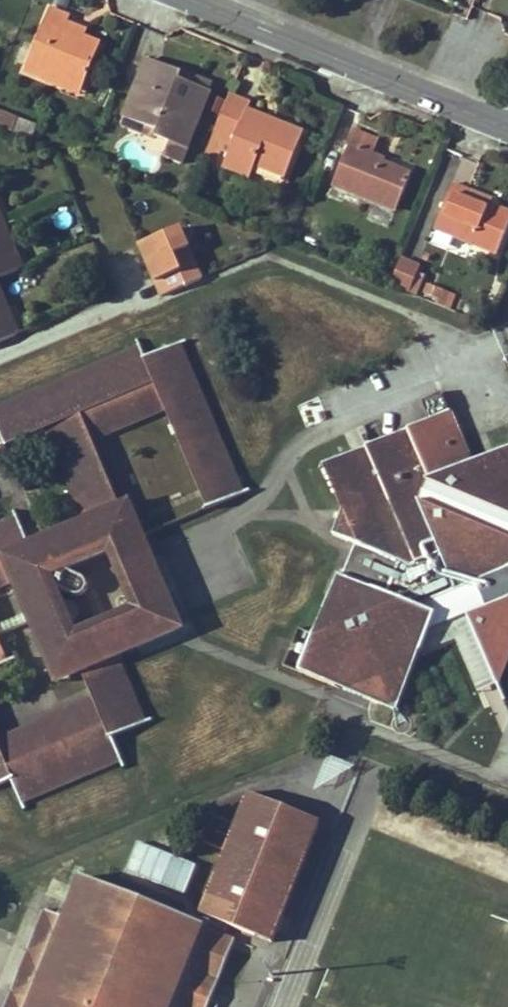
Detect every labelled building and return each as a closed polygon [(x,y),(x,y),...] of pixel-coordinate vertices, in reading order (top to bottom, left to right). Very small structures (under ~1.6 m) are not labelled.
[(50,9),(25,71),(61,85),(64,79),(83,87),(101,44),(83,37),(64,29),(66,23),(69,17),(50,9)] [(64,29),(83,37),(86,30),(66,23),(64,29)] [(148,58),(134,94),(141,97),(133,121),(157,131),(155,136),(169,143),(164,154),(181,161),(210,91),(180,79),(183,72),(148,58)] [(183,72),(180,79),(210,91),(213,85),(183,72)] [(83,87),(64,79),(61,85),(81,93),(83,87)] [(133,121),(141,97),(134,94),(121,125),(154,139),(155,136),(157,131),(133,121)] [(284,176),(303,132),(271,119),(267,127),(244,117),(247,109),(250,102),(230,94),(212,138),(233,147),(224,167),(248,177),(254,164),(284,176)] [(267,127),(271,119),(247,109),(244,117),(267,127)] [(0,111),(0,128),(11,132),(17,118),(0,111)] [(369,135),(352,129),(346,144),(350,146),(334,183),(396,209),(411,173),(370,156),(371,151),(364,148),(369,135)] [(489,203),(469,195),(471,190),(453,183),(435,228),(496,253),(507,224),(507,211),(489,203)] [(471,190),(469,195),(489,203),(491,198),(471,190)] [(23,268),(0,214),(0,277),(23,268)] [(156,295),(202,281),(185,226),(139,240),(156,295)] [(423,264),(404,257),(394,282),(413,290),(423,264)] [(425,293),(439,298),(441,290),(428,285),(425,293)] [(20,333),(0,287),(0,341),(20,333)] [(451,294),(441,290),(439,298),(448,302),(451,294)] [(84,662),(96,690),(1,731),(0,729),(0,785),(11,780),(20,801),(120,759),(111,736),(145,722),(118,660),(122,658),(122,656),(117,645),(113,647),(103,623),(76,634),(72,625),(64,606),(61,598),(56,586),(73,593),(78,594),(81,593),(84,591),(86,588),(87,585),(86,582),(84,579),(82,577),(66,571),(110,553),(144,538),(143,535),(129,502),(120,506),(81,414),(116,399),(155,383),(171,423),(207,508),(243,494),(222,446),(178,343),(145,357),(140,347),(68,378),(0,406),(0,433),(5,446),(45,429),(84,522),(29,544),(19,519),(0,527),(0,584),(6,582),(16,578),(20,587),(28,607),(31,614),(52,662),(79,650),(84,662)] [(324,464),(343,510),(333,534),(346,539),(400,562),(396,571),(387,594),(346,578),(338,574),(329,598),(299,671),(396,710),(429,630),(468,614),(498,686),(507,660),(507,597),(486,606),(475,582),(507,568),(507,447),(472,462),(451,411),(366,446),(324,464)] [(121,615),(103,623),(113,647),(117,645),(122,656),(151,643),(166,636),(178,632),(183,629),(144,538),(110,553),(128,597),(133,609),(121,615)] [(400,562),(346,539),(341,550),(322,596),(329,598),(338,574),(346,578),(356,555),(396,571),(400,562)] [(61,598),(64,606),(72,625),(77,612),(73,602),(61,598)] [(28,607),(0,621),(0,623),(2,628),(31,614),(28,607)] [(13,654),(2,628),(0,623),(0,660),(13,654)] [(57,674),(84,662),(79,650),(52,662),(57,674)] [(499,686),(485,690),(491,712),(505,708),(499,686)] [(308,817),(250,794),(248,794),(235,825),(206,815),(195,842),(224,853),(196,923),(81,877),(64,917),(44,909),(4,1006),(217,1006),(219,1002),(211,999),(235,939),(226,935),(230,924),(273,940),(321,822),(308,817)] [(134,839),(122,870),(185,894),(197,864),(134,839)]
